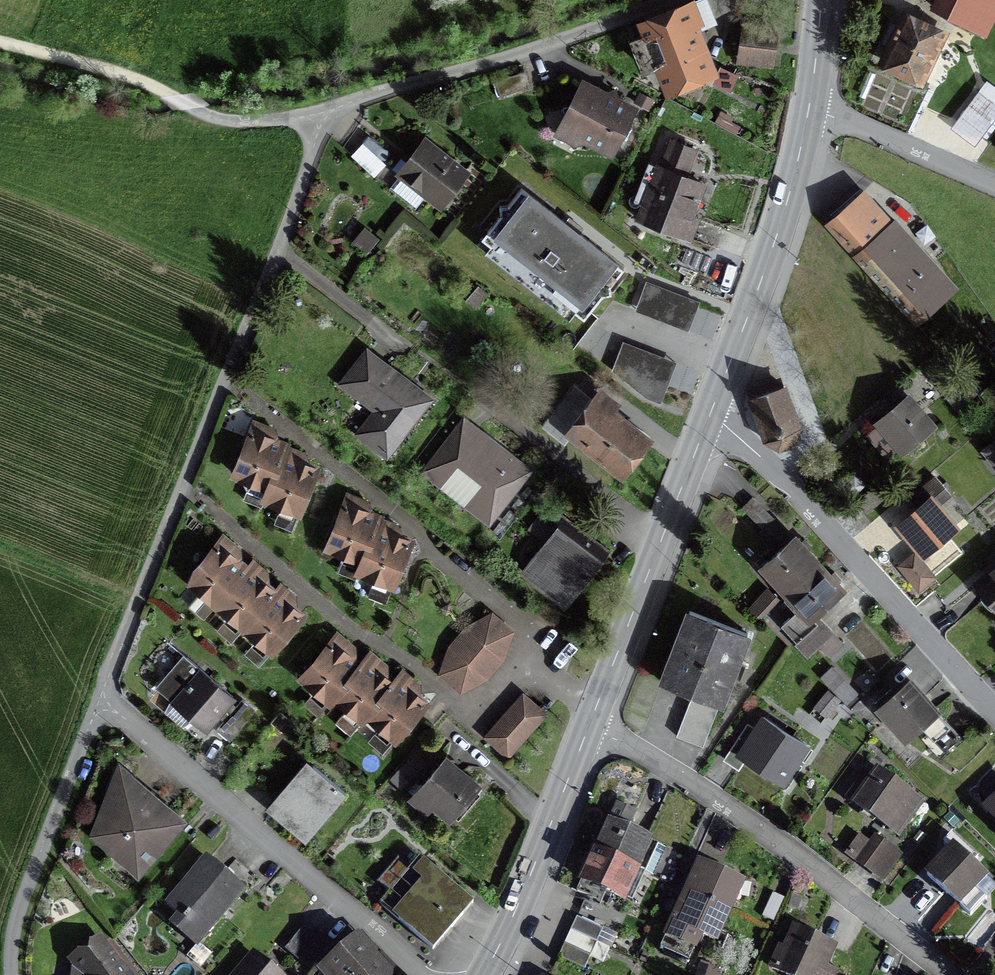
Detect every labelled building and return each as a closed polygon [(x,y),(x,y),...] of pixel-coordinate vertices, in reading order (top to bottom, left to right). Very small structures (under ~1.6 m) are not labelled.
[(936,11),(958,22),(966,5),(977,10),(982,0),(942,0),(936,11)] [(659,61),(671,90),(705,76),(678,10),(644,23),(652,42),(634,49),(642,68),(659,61)] [(902,21),(882,61),(921,80),(940,39),(902,21)] [(766,61),(770,35),(742,31),(738,57),(766,61)] [(527,89),(522,74),(494,83),(499,98),(527,89)] [(594,141),(596,148),(608,154),(630,110),(615,102),(613,96),(607,98),(584,86),(574,106),(562,110),(573,143),(577,145),(592,140),(594,141)] [(660,170),(658,169),(639,223),(687,240),(694,219),(688,217),(700,184),(682,178),(692,151),(670,142),(660,170)] [(426,144),(399,178),(436,207),(463,173),(426,144)] [(574,232),(520,190),(506,207),(498,208),(499,216),(486,233),(511,253),(506,260),(557,300),(562,293),(588,313),(601,296),(610,295),(609,287),(622,270),(574,232)] [(843,218),(839,213),(826,225),(908,316),(924,302),(924,303),(945,285),(916,255),(919,251),(893,222),(890,225),(862,193),(861,194),(865,198),(843,218)] [(699,305),(645,285),(636,310),(690,330),(699,305)] [(675,362),(625,344),(617,366),(638,390),(661,399),(675,362)] [(428,401),(366,353),(340,385),(381,417),(363,440),(385,457),(428,401)] [(799,430),(782,388),(748,400),(764,443),(778,450),(792,445),(799,430)] [(551,420),(620,474),(644,443),(575,390),(551,420)] [(901,452),(930,427),(907,399),(877,425),(879,426),(868,436),(886,458),(898,448),(901,452)] [(463,422),(423,473),(438,455),(450,464),(453,461),(486,487),(470,508),(468,506),(467,508),(487,523),(527,472),(526,471),(523,475),(509,464),(512,460),(474,431),(468,439),(457,430),(463,422)] [(299,461),(302,455),(272,443),(270,439),(269,437),(272,430),(254,423),(233,476),(267,489),(264,500),(297,513),(314,472),(302,467),(300,463),(299,461)] [(915,494),(924,505),(899,526),(922,554),(952,529),(929,501),(942,490),(947,497),(948,496),(934,479),(915,494)] [(393,533),(395,527),(366,515),(364,512),(363,509),(365,503),(347,496),(327,548),(361,562),(357,573),(390,586),(408,545),(395,539),(394,536),(393,533)] [(771,519),(751,499),(740,509),(761,530),(771,519)] [(549,545),(544,542),(521,572),(561,603),(576,583),(581,587),(601,561),(560,530),(549,545)] [(223,538),(194,572),(188,586),(212,607),(215,605),(270,652),(299,618),(297,616),(289,610),(289,606),(289,603),(293,598),(279,586),(273,592),(271,594),(262,586),(262,582),(261,579),(265,574),(251,562),(244,571),(234,562),(234,558),(234,555),(238,551),(223,538)] [(833,573),(827,579),(804,553),(809,548),(802,540),(799,542),(796,545),(792,540),(762,567),(788,596),(782,601),(794,613),(779,626),(806,657),(819,646),(827,655),(840,644),(831,634),(827,638),(816,626),(820,622),(814,615),(839,592),(835,587),(838,584),(840,582),(833,573)] [(932,578),(913,555),(898,567),(917,590),(932,578)] [(975,586),(994,610),(994,569),(975,586)] [(759,619),(776,601),(766,591),(749,609),(759,619)] [(691,696),(675,737),(701,748),(734,663),(745,635),(688,613),(683,627),(686,628),(669,671),(666,670),(661,684),(691,696)] [(465,630),(452,648),(445,661),(440,675),(460,692),(484,679),(500,660),(509,634),(490,617),(465,630)] [(352,648),(337,636),(301,678),(328,702),(329,703),(334,697),(362,721),(366,716),(394,740),(423,706),(421,704),(413,697),(413,694),(413,690),(417,685),(402,673),(390,687),(381,678),(380,675),(380,672),(384,667),(370,654),(358,668),(348,660),(348,657),(348,653),(352,648)] [(185,659),(160,688),(194,717),(191,721),(204,733),(218,716),(217,715),(231,698),(185,659)] [(939,760),(960,741),(909,683),(891,699),(886,693),(873,704),(904,738),(919,724),(928,733),(921,740),(939,760)] [(506,756),(542,716),(521,697),(485,738),(506,756)] [(228,742),(253,712),(241,701),(215,731),(228,742)] [(738,738),(738,737),(723,760),(738,770),(744,760),(774,780),(786,762),(791,766),(803,747),(762,720),(754,732),(745,727),(738,738)] [(425,760),(416,751),(391,781),(401,789),(425,760)] [(443,760),(417,791),(449,819),(476,788),(443,760)] [(304,843),(344,795),(311,767),(271,815),(304,843)] [(102,813),(123,831),(114,854),(136,873),(179,823),(126,777),(118,774),(102,813)] [(861,797),(853,791),(847,800),(897,836),(920,804),(878,774),(861,797)] [(985,812),(994,823),(994,803),(985,812)] [(599,842),(594,852),(592,856),(576,893),(594,902),(599,890),(622,900),(635,871),(651,878),(664,850),(648,843),(649,841),(626,831),(634,815),(620,809),(613,812),(599,842)] [(898,857),(874,839),(856,864),(880,881),(898,857)] [(974,859),(957,843),(927,876),(958,905),(983,878),(969,865),(974,859)] [(388,894),(378,905),(431,951),(471,904),(419,858),(408,870),(396,859),(376,883),(388,894)] [(242,890),(206,859),(165,906),(202,937),(242,890)] [(739,884),(701,867),(692,886),(688,895),(685,902),(662,952),(686,963),(699,935),(713,941),(720,932),(717,929),(725,912),(732,894),(737,895),(739,884)] [(608,950),(595,944),(601,931),(575,919),(572,925),(569,932),(566,938),(563,945),(560,952),(557,958),(583,970),(589,957),(601,963),(608,950)] [(311,970),(330,947),(309,929),(290,952),(311,970)] [(378,960),(347,930),(313,969),(318,974),(391,974),(378,960)] [(782,974),(818,974),(831,948),(795,931),(785,954),(778,951),(770,969),(782,974)] [(97,941),(71,961),(81,974),(123,974),(97,941)] [(197,946),(187,958),(199,968),(209,956),(197,946)] [(252,957),(237,974),(274,974),(252,957)]
